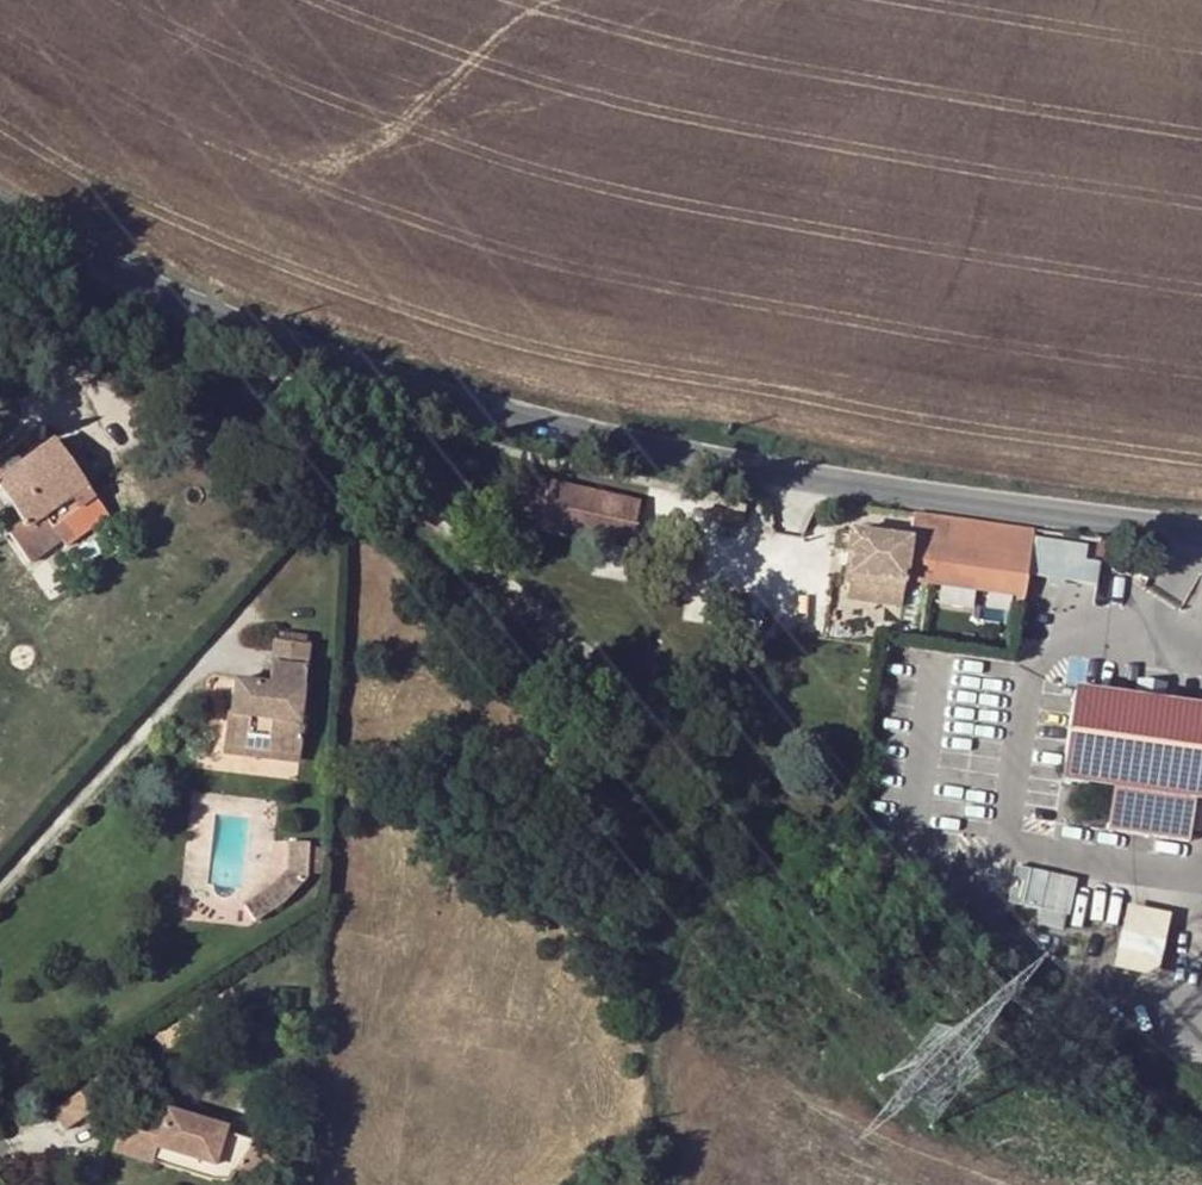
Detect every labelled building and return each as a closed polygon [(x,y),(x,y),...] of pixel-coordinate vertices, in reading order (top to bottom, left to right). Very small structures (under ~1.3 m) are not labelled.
[(55,439),(27,460),(19,450),(0,464),(0,487),(26,522),(9,533),(30,562),(61,540),(53,528),(98,495),(55,439)] [(636,545),(643,495),(550,481),(543,532),(636,545)] [(65,546),(111,512),(98,495),(53,528),(61,540),(65,546)] [(1003,527),(909,514),(905,540),(899,582),(993,595),(1003,527)] [(1019,598),(1029,531),(1003,527),(993,595),(1019,598)] [(899,582),(905,540),(850,531),(847,556),(853,557),(851,575),(899,582)] [(896,595),(899,582),(851,575),(849,588),(896,595)] [(306,645),(307,635),(279,633),(278,642),(306,645)] [(292,758),(306,645),(278,642),(274,642),(270,684),(235,680),(232,714),(227,713),(223,749),(292,758)] [(1060,780),(1110,788),(1193,801),(1201,802),(1201,708),(1073,689),(1060,780)] [(1193,801),(1110,788),(1103,834),(1186,847),(1188,832),(1193,801)] [(1193,801),(1188,832),(1201,835),(1201,802),(1193,801)] [(284,903),(308,878),(308,874),(309,848),(310,843),(288,842),(285,871),(273,885),(245,904),(255,922),(284,903)] [(318,874),(319,848),(309,848),(308,874),(318,874)] [(1073,915),(1081,876),(1017,864),(1010,903),(1073,915)] [(1116,968),(1161,977),(1173,911),(1129,903),(1116,968)] [(106,1078),(55,1110),(67,1128),(117,1095),(106,1078)] [(290,1158),(258,1136),(254,1142),(225,1134),(227,1129),(168,1110),(163,1124),(125,1112),(114,1152),(151,1163),(152,1162),(156,1149),(215,1166),(230,1181),(235,1173),(249,1182),(260,1168),(275,1179),(290,1158)] [(215,1166),(156,1149),(152,1162),(159,1165),(210,1180),(230,1181),(215,1166)] [(275,1179),(260,1168),(249,1182),(253,1184),(271,1184),(275,1179)]
